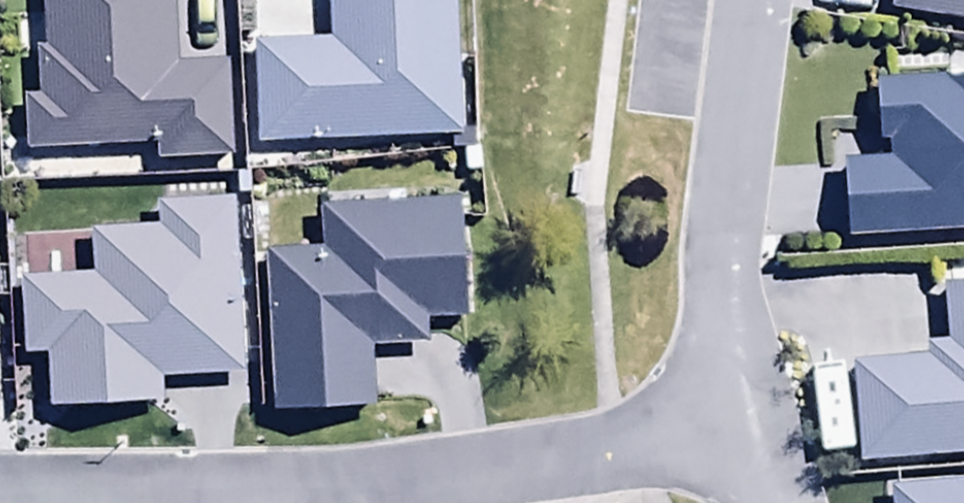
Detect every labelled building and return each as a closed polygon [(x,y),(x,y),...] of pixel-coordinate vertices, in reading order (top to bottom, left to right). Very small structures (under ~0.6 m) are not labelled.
[(243,373),(233,200),(157,205),(158,228),(91,232),(94,279),(19,284),(24,362),(47,361),(50,414),(160,408),(158,378),(243,373)] [(460,204),(319,211),(321,257),(265,260),(272,411),(378,406),(375,353),(429,351),(428,324),(466,322),(460,204)]
